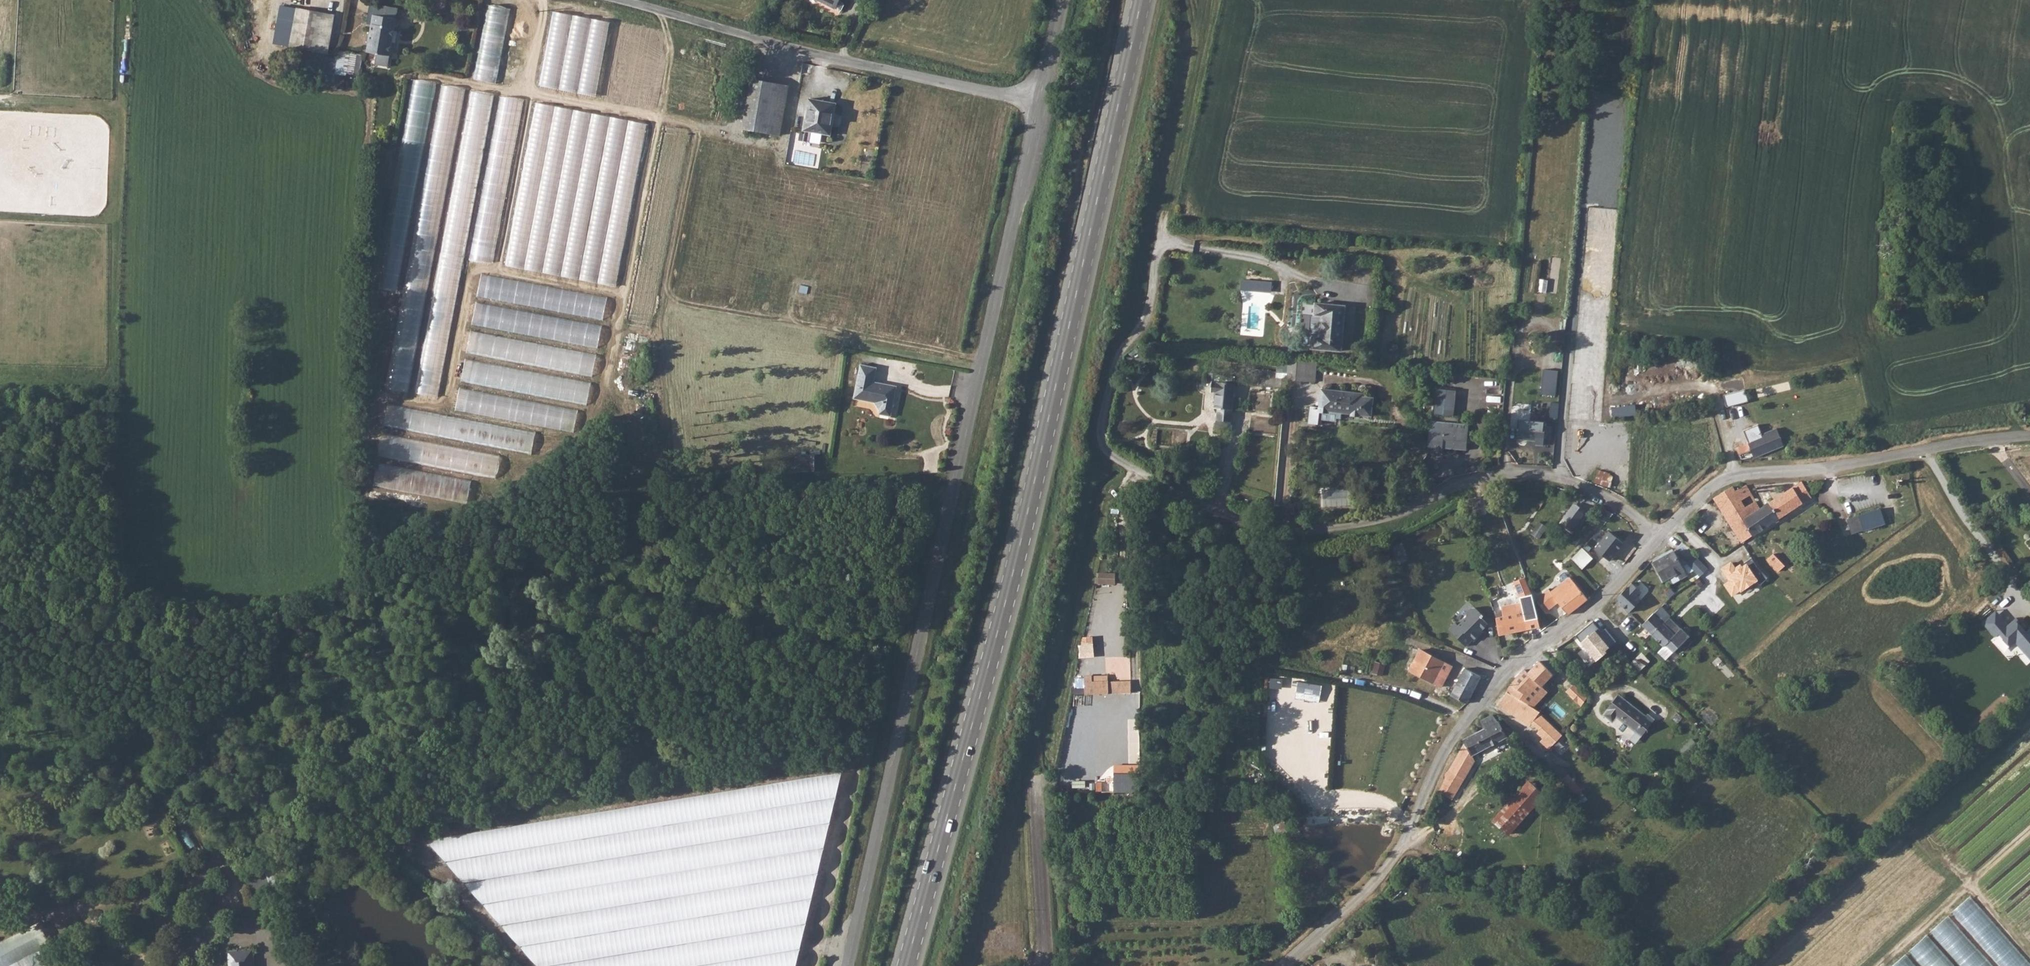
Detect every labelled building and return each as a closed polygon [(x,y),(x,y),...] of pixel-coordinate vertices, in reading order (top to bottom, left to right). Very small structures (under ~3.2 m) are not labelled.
[(831,16),(835,6),(839,0),(802,0),(801,1),(831,16)] [(497,83),(511,8),(489,3),(475,79),(497,83)] [(335,14),(298,10),(293,49),(330,53),(335,14)] [(540,85),(597,96),(611,21),(554,10),(540,85)] [(387,55),(391,25),(370,23),(366,52),(387,55)] [(352,54),(339,52),(336,75),(349,76),(352,54)] [(403,290),(433,81),(410,78),(381,287),(403,290)] [(440,84),(406,298),(417,300),(418,291),(423,292),(425,278),(423,278),(424,272),(433,273),(463,87),(440,84)] [(756,140),(768,91),(743,86),(731,134),(756,140)] [(433,296),(417,392),(443,396),(491,93),(471,89),(454,196),(452,195),(439,274),(443,275),(440,297),(433,296)] [(494,262),(524,100),(501,95),(471,258),(494,262)] [(619,285),(647,122),(536,102),(507,266),(619,285)] [(822,145),(828,112),(802,106),(795,139),(822,145)] [(482,274),(478,297),(605,318),(609,296),(482,274)] [(1272,291),(1273,282),(1244,279),(1243,288),(1272,291)] [(477,302),(473,325),(600,347),(604,324),(477,302)] [(1312,348),(1343,350),(1347,308),(1316,304),(1315,313),(1324,313),(1322,336),(1313,336),(1312,348)] [(1313,336),(1322,336),(1324,313),(1315,313),(1313,315),(1311,333),(1313,336)] [(398,324),(388,388),(410,391),(422,315),(418,314),(417,319),(409,318),(408,325),(398,324)] [(594,375),(598,353),(472,330),(468,352),(594,375)] [(1294,357),(1289,357),(1288,377),(1317,379),(1319,359),(1294,357)] [(588,404),(592,381),(466,359),(462,381),(588,404)] [(884,419),(890,391),(869,385),(871,369),(856,366),(849,399),(867,403),(873,410),(873,416),(884,419)] [(1544,372),(1542,396),(1555,397),(1557,373),(1544,372)] [(1215,421),(1230,421),(1233,385),(1210,383),(1209,392),(1213,392),(1212,410),(1216,410),(1215,421)] [(1455,415),(1457,387),(1436,385),(1433,413),(1455,415)] [(1726,406),(1737,405),(1734,386),(1724,388),(1726,406)] [(457,410),(576,431),(579,409),(460,388),(457,410)] [(1365,395),(1324,391),(1321,409),(1313,407),(1310,424),(1322,426),(1322,421),(1338,423),(1338,420),(1343,421),(1344,414),(1352,415),(1352,417),(1362,418),(1362,416),(1373,416),(1375,398),(1365,398),(1365,395)] [(1553,402),(1551,417),(1558,417),(1560,402),(1553,402)] [(1614,417),(1637,414),(1636,404),(1613,407),(1614,417)] [(389,405),(385,426),(534,451),(537,430),(389,405)] [(1519,422),(1517,441),(1537,442),(1537,446),(1544,447),(1546,424),(1519,422)] [(1446,448),(1445,452),(1467,453),(1468,426),(1446,424),(1432,423),(1429,455),(1441,455),(1441,447),(1446,448)] [(1763,442),(1779,436),(1775,430),(1760,437),(1763,442)] [(497,477),(501,455),(425,442),(424,449),(405,446),(407,438),(384,434),(380,456),(455,469),(459,450),(469,451),(469,455),(472,456),(469,472),(497,477)] [(1784,445),(1783,442),(1779,436),(1763,442),(1759,443),(1755,436),(1753,436),(1750,438),(1748,442),(1749,444),(1737,451),(1741,458),(1752,452),(1756,458),(1784,445)] [(816,454),(796,453),(796,470),(815,470),(816,454)] [(374,486),(469,501),(473,479),(378,464),(374,486)] [(1727,485),(1714,494),(1744,540),(1812,495),(1801,478),(1761,505),(1746,482),(1735,488),(1733,483),(1727,485)] [(1351,506),(1349,487),(1321,489),(1323,508),(1351,506)] [(1582,504),(1578,501),(1563,520),(1572,526),(1584,511),(1580,507),(1582,504)] [(1881,507),(1848,518),(1853,534),(1886,523),(1881,507)] [(1620,536),(1613,530),(1618,524),(1611,518),(1590,541),(1604,554),(1600,560),(1611,571),(1621,560),(1609,549),(1620,536)] [(1395,544),(1398,562),(1408,560),(1405,542),(1395,544)] [(1694,575),(1696,577),(1699,575),(1708,567),(1684,543),(1675,551),(1673,549),(1654,558),(1664,577),(1670,574),(1674,580),(1688,572),(1691,576),(1694,575)] [(1573,558),(1583,568),(1594,558),(1584,547),(1573,558)] [(1767,556),(1780,570),(1786,564),(1774,551),(1767,556)] [(1733,596),(1765,576),(1754,558),(1738,567),(1733,560),(1721,567),(1729,580),(1725,583),(1733,596)] [(1100,573),(1100,581),(1115,583),(1116,575),(1100,573)] [(1559,600),(1570,612),(1586,599),(1589,597),(1571,574),(1552,589),(1550,586),(1537,596),(1547,608),(1559,600)] [(1526,575),(1514,579),(1521,596),(1532,592),(1526,575)] [(1642,589),(1632,579),(1616,595),(1630,608),(1642,596),(1638,593),(1642,589)] [(1504,613),(1496,615),(1500,633),(1528,628),(1528,625),(1524,606),(1523,599),(1502,603),(1504,613)] [(1473,604),(1449,628),(1467,647),(1491,623),(1473,604)] [(1532,604),(1524,606),(1528,625),(1537,624),(1532,604)] [(1658,607),(1643,621),(1654,633),(1665,621),(1664,619),(1667,616),(1658,607)] [(1618,642),(1607,628),(1603,631),(1594,620),(1575,636),(1596,661),(1618,642)] [(1665,621),(1654,633),(1664,643),(1667,641),(1675,649),(1688,638),(1679,629),(1676,632),(1672,628),(1665,621)] [(1626,642),(1618,650),(1643,672),(1648,668),(1643,664),(1646,660),(1626,642)] [(1420,648),(1410,669),(1443,685),(1447,675),(1438,670),(1444,659),(1420,648)] [(1084,664),(1098,664),(1098,655),(1085,655),(1084,664)] [(1514,680),(1508,689),(1530,704),(1539,693),(1546,686),(1539,680),(1553,665),(1543,655),(1530,670),(1527,667),(1514,680)] [(1465,666),(1452,693),(1468,701),(1481,674),(1465,666)] [(1109,673),(1085,675),(1086,694),(1133,691),(1132,679),(1110,680),(1109,673)] [(1567,673),(1560,680),(1584,702),(1589,695),(1567,673)] [(1508,689),(1499,703),(1530,724),(1532,722),(1541,728),(1543,725),(1549,731),(1554,726),(1545,716),(1546,715),(1530,704),(1508,689)] [(1620,693),(1605,712),(1613,719),(1611,722),(1618,727),(1618,733),(1625,732),(1631,736),(1637,730),(1643,734),(1657,717),(1649,711),(1647,714),(1620,693)] [(1447,771),(1446,777),(1454,781),(1462,786),(1477,758),(1474,754),(1513,733),(1508,726),(1503,729),(1498,721),(1501,720),(1498,714),(1493,712),(1479,721),(1483,729),(1475,733),(1464,738),(1466,741),(1452,768),(1447,771)] [(1693,738),(1682,747),(1687,753),(1698,744),(1693,738)] [(1116,764),(1115,791),(1129,792),(1130,764),(1116,764)] [(1568,775),(1560,783),(1568,791),(1576,784),(1568,775)] [(432,844),(540,965),(799,965),(841,778),(432,844)] [(1509,831),(1504,827),(1498,833),(1503,838),(1509,831)] [(54,965),(35,926),(0,944),(0,965),(51,965),(54,965)] [(227,959),(228,965),(255,965),(254,956),(227,959)] [(1905,956),(1892,965),(1913,965),(1905,956)]
